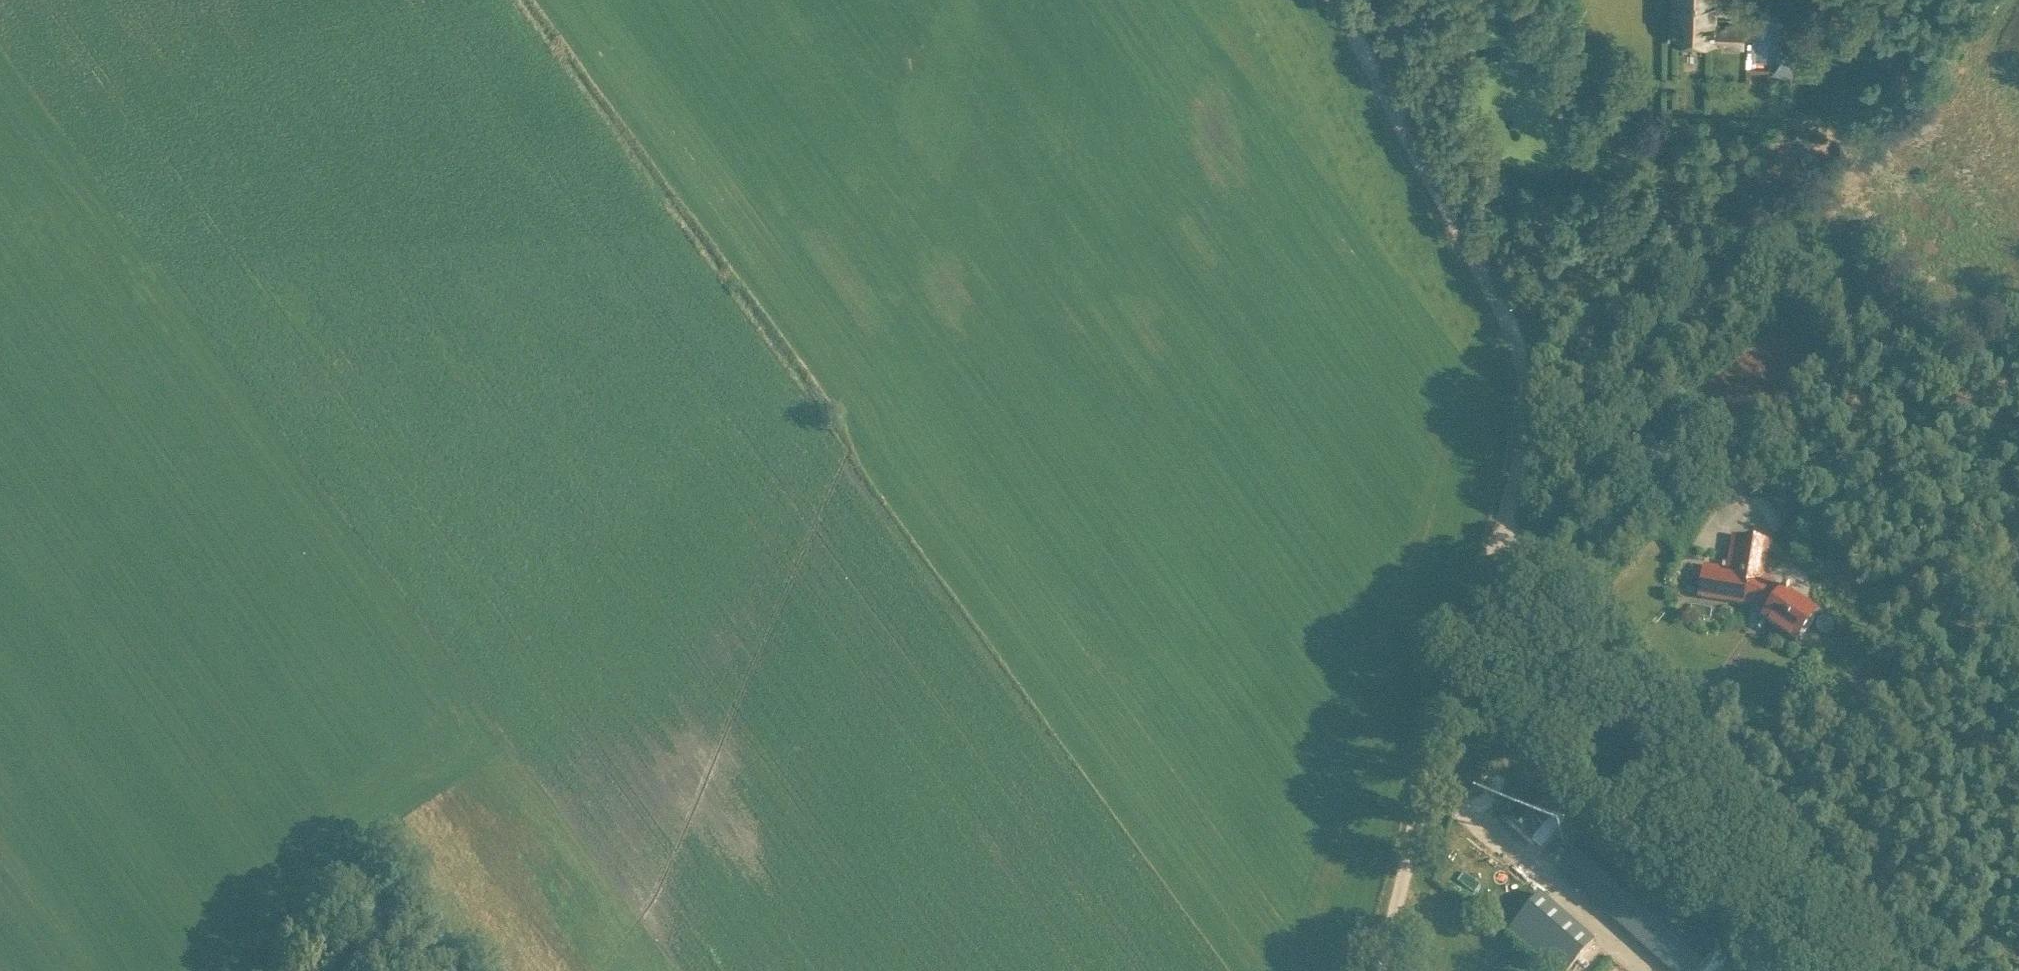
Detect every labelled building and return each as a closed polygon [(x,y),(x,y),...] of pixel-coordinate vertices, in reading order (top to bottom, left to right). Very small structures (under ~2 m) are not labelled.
[(1694,35),(1746,36),(1746,20),(1713,20),(1714,0),(1675,0),(1674,34),(1694,35)] [(1694,544),(1714,557),(1734,526),(1714,513),(1694,544)] [(1787,594),(1781,590),(1764,575),(1762,575),(1768,543),(1733,538),(1728,569),(1703,564),(1697,597),(1753,606),(1760,607),(1761,620),(1797,644),(1818,612),(1788,592),(1787,594)] [(1856,567),(1864,558),(1849,545),(1841,553),(1856,567)] [(1537,787),(1508,820),(1532,841),(1552,818),(1555,820),(1564,810),(1537,787)] [(1671,970),(1697,970),(1720,946),(1595,834),(1560,872),(1671,970)] [(1551,970),(1567,970),(1593,942),(1540,894),(1507,932),(1551,970)]
